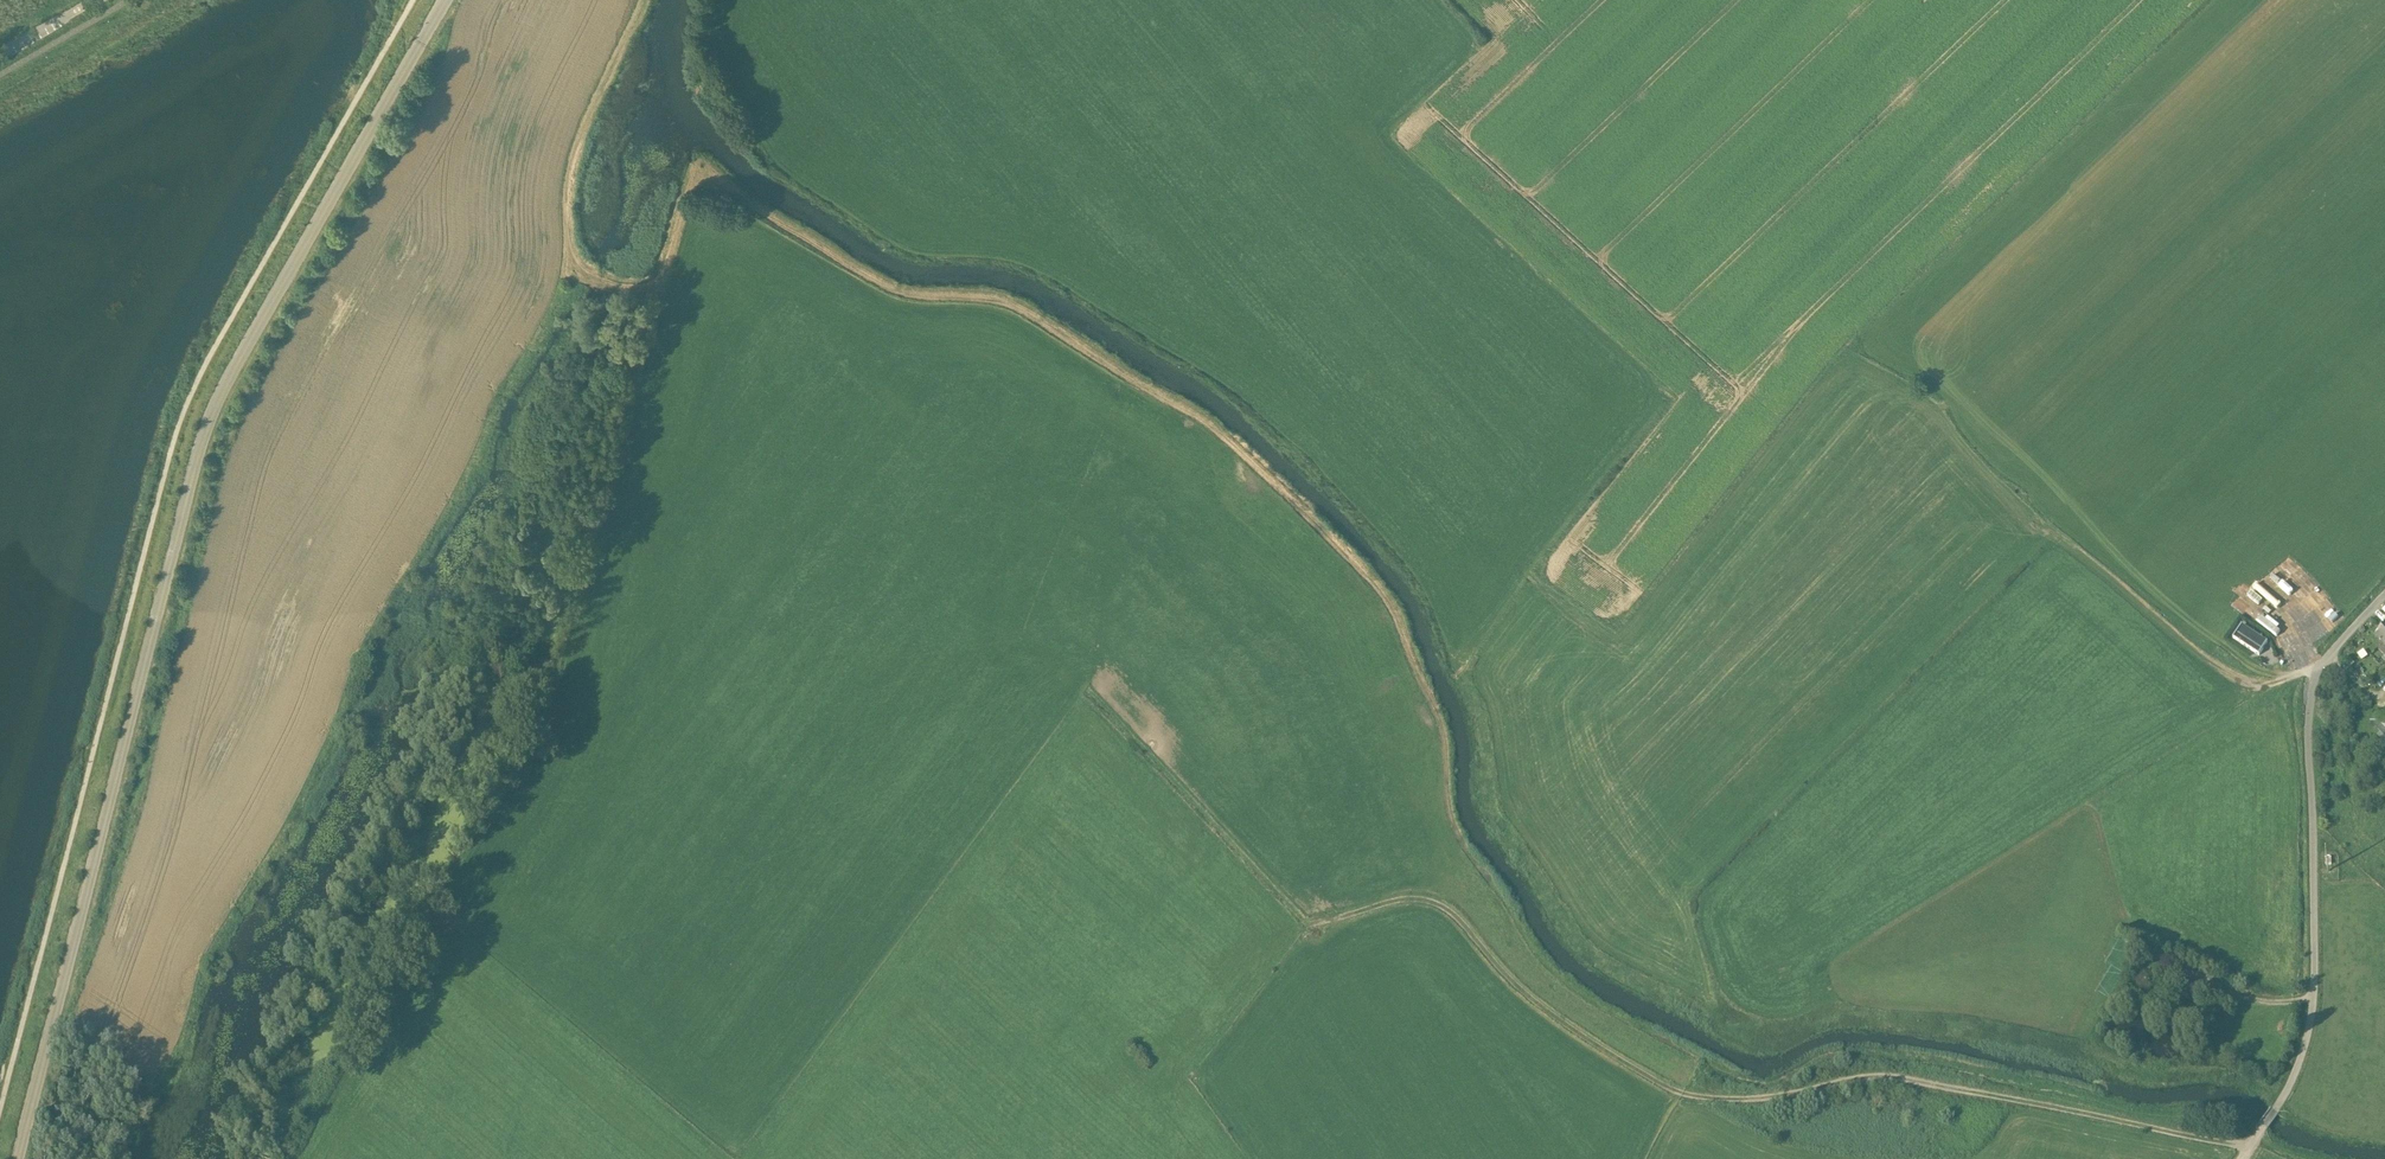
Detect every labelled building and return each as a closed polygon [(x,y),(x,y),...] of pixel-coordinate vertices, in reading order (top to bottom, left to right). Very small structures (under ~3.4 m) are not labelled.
[(2267,645),(2242,629),(2234,641),(2259,658),(2267,645)] [(2377,639),(2383,646),(2378,650),(2384,658),(2384,657),(2384,631),(2377,639)] [(2379,725),(2375,729),(2384,740),(2384,732),(2379,725)] [(2173,973),(2168,971),(2164,979),(2165,979),(2163,982),(2168,984),(2173,973)] [(2168,984),(2163,982),(2158,992),(2171,998),(2176,988),(2168,984)]
